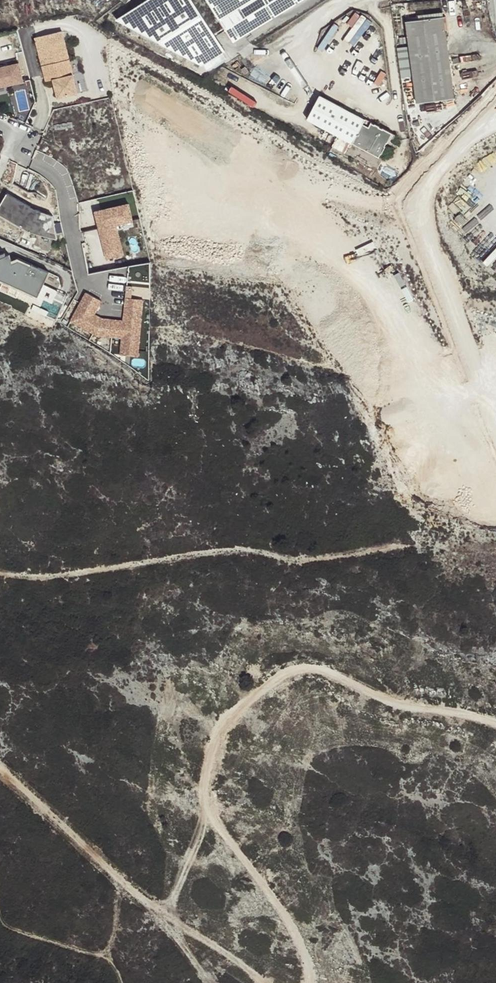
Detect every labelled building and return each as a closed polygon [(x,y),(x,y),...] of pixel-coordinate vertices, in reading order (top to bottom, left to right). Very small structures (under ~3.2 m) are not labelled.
[(193,0),(147,0),(117,19),(203,65),(226,51),(193,0)] [(232,42),(301,0),(206,0),(232,42)] [(418,20),(407,22),(417,104),(453,99),(443,17),(418,20)] [(56,99),(75,94),(61,32),(34,38),(44,82),(51,80),(56,99)] [(22,82),(17,64),(5,67),(0,69),(0,88),(22,82)] [(26,90),(16,92),(20,109),(30,107),(26,90)] [(320,96),(307,120),(379,157),(381,154),(386,146),(385,146),(387,143),(392,133),(383,128),(382,129),(379,127),(380,127),(375,124),(375,125),(371,123),(369,127),(363,124),(365,120),(320,96)] [(352,158),(367,166),(370,160),(355,152),(352,158)] [(7,194),(0,205),(0,216),(32,234),(57,239),(53,217),(37,211),(7,194)] [(129,205),(94,213),(106,261),(124,257),(118,230),(136,226),(129,205)] [(7,256),(0,259),(0,281),(36,299),(50,274),(18,259),(11,266),(7,256)] [(102,303),(84,294),(70,323),(94,337),(109,338),(120,340),(119,354),(139,357),(141,302),(126,299),(122,321),(101,319),(95,313),(102,303)]
